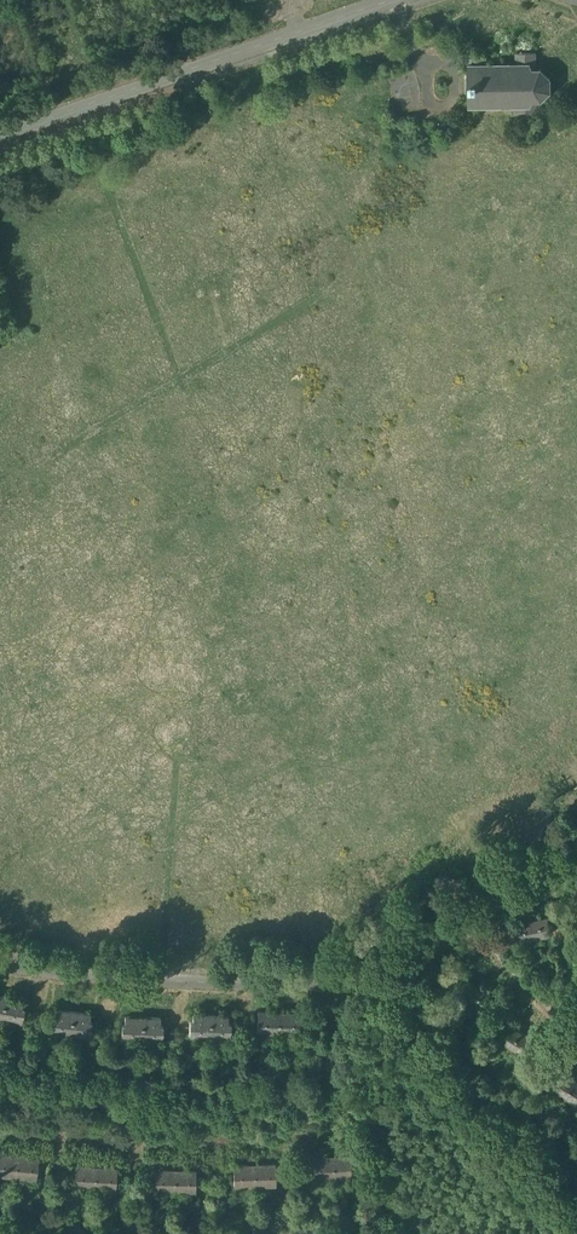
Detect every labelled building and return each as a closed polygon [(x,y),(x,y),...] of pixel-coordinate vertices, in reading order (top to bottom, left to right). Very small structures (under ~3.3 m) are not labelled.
[(535,70),(534,53),(524,53),(525,65),(485,66),(485,55),(468,55),(469,106),(517,105),(517,118),(535,117),(535,101),(537,100),(537,99),(539,99),(539,100),(541,100),(542,99),(541,98),(542,97),(543,98),(543,96),(545,96),(546,96),(546,95),(547,94),(548,95),(550,94),(550,93),(548,92),(548,90),(550,89),(548,88),(548,86),(549,85),(548,84),(548,82),(549,81),(548,80),(548,78),(549,77),(549,76),(548,75),(547,76),(546,75),(546,73),(544,74),(543,73),(543,72),(542,73),(541,72),(541,71),(541,70),(539,70),(538,71),(537,71),(536,70),(535,70)] [(558,901),(550,902),(553,916),(548,917),(549,921),(562,918),(558,901)] [(548,917),(517,923),(520,940),(551,934),(549,921),(548,917)] [(460,959),(451,974),(462,980),(464,977),(460,975),(467,963),(460,959)] [(23,1000),(6,996),(2,1017),(22,1021),(25,1009),(21,1008),(23,1000)] [(509,1008),(500,1023),(512,1030),(513,1027),(509,1025),(516,1012),(509,1008)] [(73,1012),(55,1010),(55,1018),(52,1017),(50,1030),(71,1033),(73,1012)] [(90,1014),(73,1012),(71,1033),(91,1035),(92,1022),(89,1022),(90,1014)] [(271,1012),(258,1012),(258,1033),(279,1033),(279,1016),(271,1016),(271,1012)] [(300,1013),(286,1012),(286,1016),(279,1016),(279,1033),(299,1034),(300,1013)] [(37,1014),(30,1013),(28,1029),(35,1030),(37,1014)] [(44,1015),(37,1014),(35,1030),(42,1031),(44,1015)] [(211,1015),(193,1015),(192,1022),(190,1022),(189,1035),(210,1036),(211,1015)] [(228,1016),(211,1015),(210,1036),(231,1036),(231,1023),(228,1023),(228,1016)] [(143,1018),(125,1017),(125,1024),(122,1024),(121,1037),(142,1038),(143,1018)] [(160,1018),(143,1018),(142,1038),(163,1039),(163,1026),(160,1026),(160,1018)] [(107,1023),(100,1023),(99,1039),(106,1040),(107,1023)] [(114,1024),(107,1023),(106,1040),(112,1040),(114,1024)] [(540,1043),(513,1027),(512,1030),(505,1042),(531,1058),(540,1043)] [(322,1054),(309,1054),(308,1079),(321,1079),(322,1054)] [(570,1075),(559,1068),(548,1085),(566,1096),(575,1081),(568,1077),(570,1075)] [(575,1081),(566,1096),(576,1103),(576,1083),(575,1081)] [(317,1104),(296,1105),(296,1118),(317,1117),(317,1104)] [(0,1153),(0,1174),(15,1176),(17,1158),(9,1157),(9,1154),(0,1153)] [(353,1155),(339,1156),(339,1159),(332,1159),(333,1177),(354,1176),(353,1155)] [(24,1158),(17,1158),(15,1176),(36,1178),(39,1157),(24,1156),(24,1158)] [(332,1159),(325,1159),(325,1157),(311,1157),(312,1178),(333,1177),(332,1159)] [(275,1163),(261,1164),(262,1167),(254,1167),(255,1185),(276,1184),(275,1163)] [(247,1164),(233,1164),(234,1185),(255,1185),(254,1167),(247,1167),(247,1164)] [(88,1165),(75,1165),(74,1186),(95,1187),(96,1169),(88,1169),(88,1165)] [(116,1167),(103,1166),(103,1170),(96,1169),(95,1187),(115,1188),(116,1167)] [(167,1169),(155,1169),(154,1190),(175,1190),(175,1173),(168,1173),(167,1169)] [(196,1170),(182,1169),(182,1173),(175,1173),(175,1190),(195,1190),(196,1170)]
